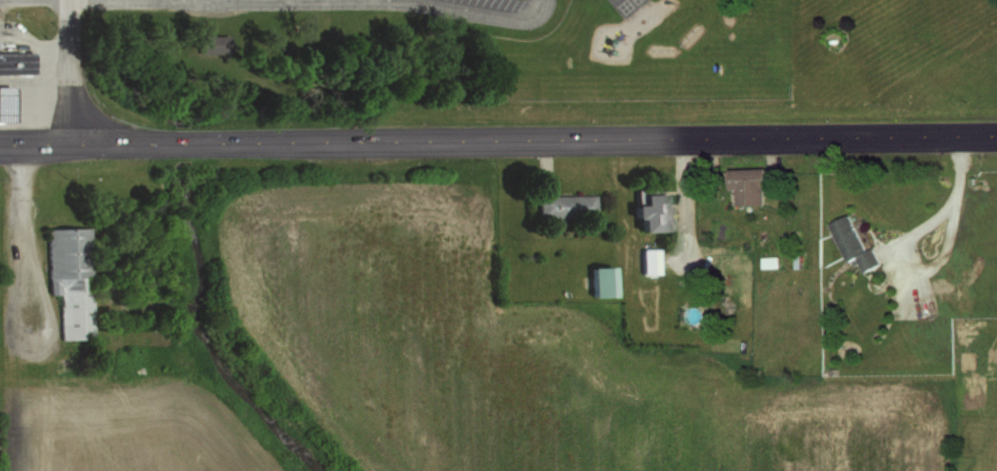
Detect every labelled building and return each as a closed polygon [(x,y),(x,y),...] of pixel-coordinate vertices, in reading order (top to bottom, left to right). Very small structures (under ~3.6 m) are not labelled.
[(196,31),(195,50),(226,51),(226,32),(196,31)] [(28,71),(0,71),(0,48),(28,48),(28,71)] [(735,204),(763,204),(763,188),(772,188),(772,168),(727,168),(727,189),(735,189),(735,204)] [(626,203),(626,218),(632,218),(632,230),(666,230),(665,205),(657,205),(657,187),(633,188),(633,203),(626,203)] [(594,195),(534,195),(534,216),(594,216),(594,195)] [(846,262),(857,257),(864,272),(880,265),(873,247),(864,251),(849,214),(830,222),(846,262)] [(42,226),(43,291),(56,291),(56,337),(90,337),(89,226),(42,226)] [(589,297),(614,297),(614,266),(589,266),(589,297)]
